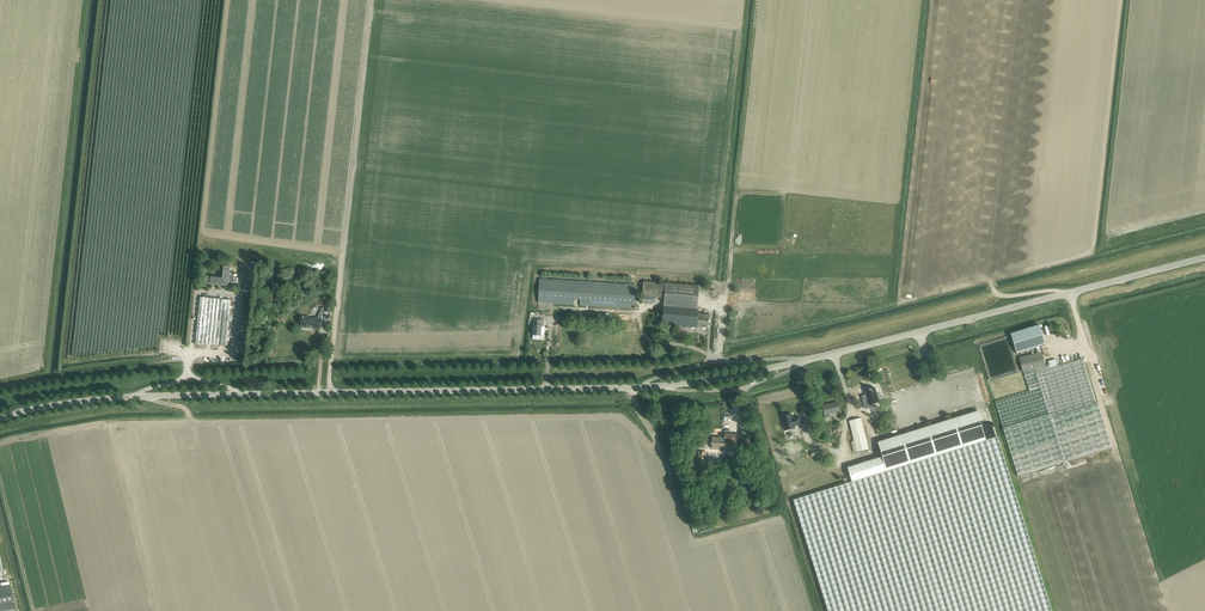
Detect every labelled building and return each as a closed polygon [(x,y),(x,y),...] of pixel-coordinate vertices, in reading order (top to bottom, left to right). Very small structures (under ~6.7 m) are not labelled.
[(228,286),(230,267),(223,266),(221,278),(206,277),(205,284),(228,286)] [(538,303),(574,305),(575,303),(575,301),(575,299),(580,300),(580,302),(580,305),(634,309),(636,285),(540,279),(538,303)] [(643,296),(642,303),(653,303),(654,297),(665,298),(664,306),(663,306),(661,325),(708,329),(709,315),(698,314),(699,309),(698,309),(699,293),(709,294),(709,293),(710,287),(701,287),(667,284),(644,282),(643,296)] [(218,346),(226,347),(230,300),(200,297),(195,344),(218,346)] [(531,325),(534,326),(533,335),(541,336),(541,326),(544,326),(545,320),(538,320),(538,315),(530,314),(530,325),(531,325)] [(310,317),(303,316),(302,328),(320,330),(322,319),(315,318),(315,320),(310,319),(310,317)] [(1039,325),(1010,334),(1017,354),(1045,345),(1039,325)] [(1023,372),(1035,370),(1045,367),(1041,352),(1019,358),(1023,372)] [(995,402),(1003,427),(1018,476),(1111,448),(1097,403),(1096,403),(1082,359),(1057,367),(1051,369),(1049,366),(1045,367),(1035,370),(1035,371),(1024,374),(1029,392),(995,402)] [(1055,359),(1048,361),(1049,366),(1051,369),(1057,367),(1055,359)] [(866,395),(862,397),(865,409),(873,407),(872,404),(878,402),(875,388),(865,390),(866,395)] [(823,406),(825,415),(825,418),(830,417),(830,414),(840,411),(838,402),(823,406)] [(792,411),(782,413),(785,427),(795,424),(794,422),(801,421),(799,413),(795,414),(795,415),(793,415),(792,411)] [(882,457),(847,468),(852,482),(986,441),(982,426),(977,412),(877,442),(882,457)] [(857,452),(869,449),(861,419),(849,421),(857,452)] [(712,448),(723,449),(723,447),(739,449),(740,435),(725,434),(724,438),(712,437),(712,448)] [(793,500),(827,610),(1051,610),(998,437),(986,441),(852,482),(793,500)] [(742,438),(741,447),(749,447),(749,438),(742,438)] [(698,452),(698,461),(699,461),(698,471),(704,471),(705,462),(706,462),(706,452),(698,452)] [(0,588),(0,610),(15,610),(10,586),(0,588)]
